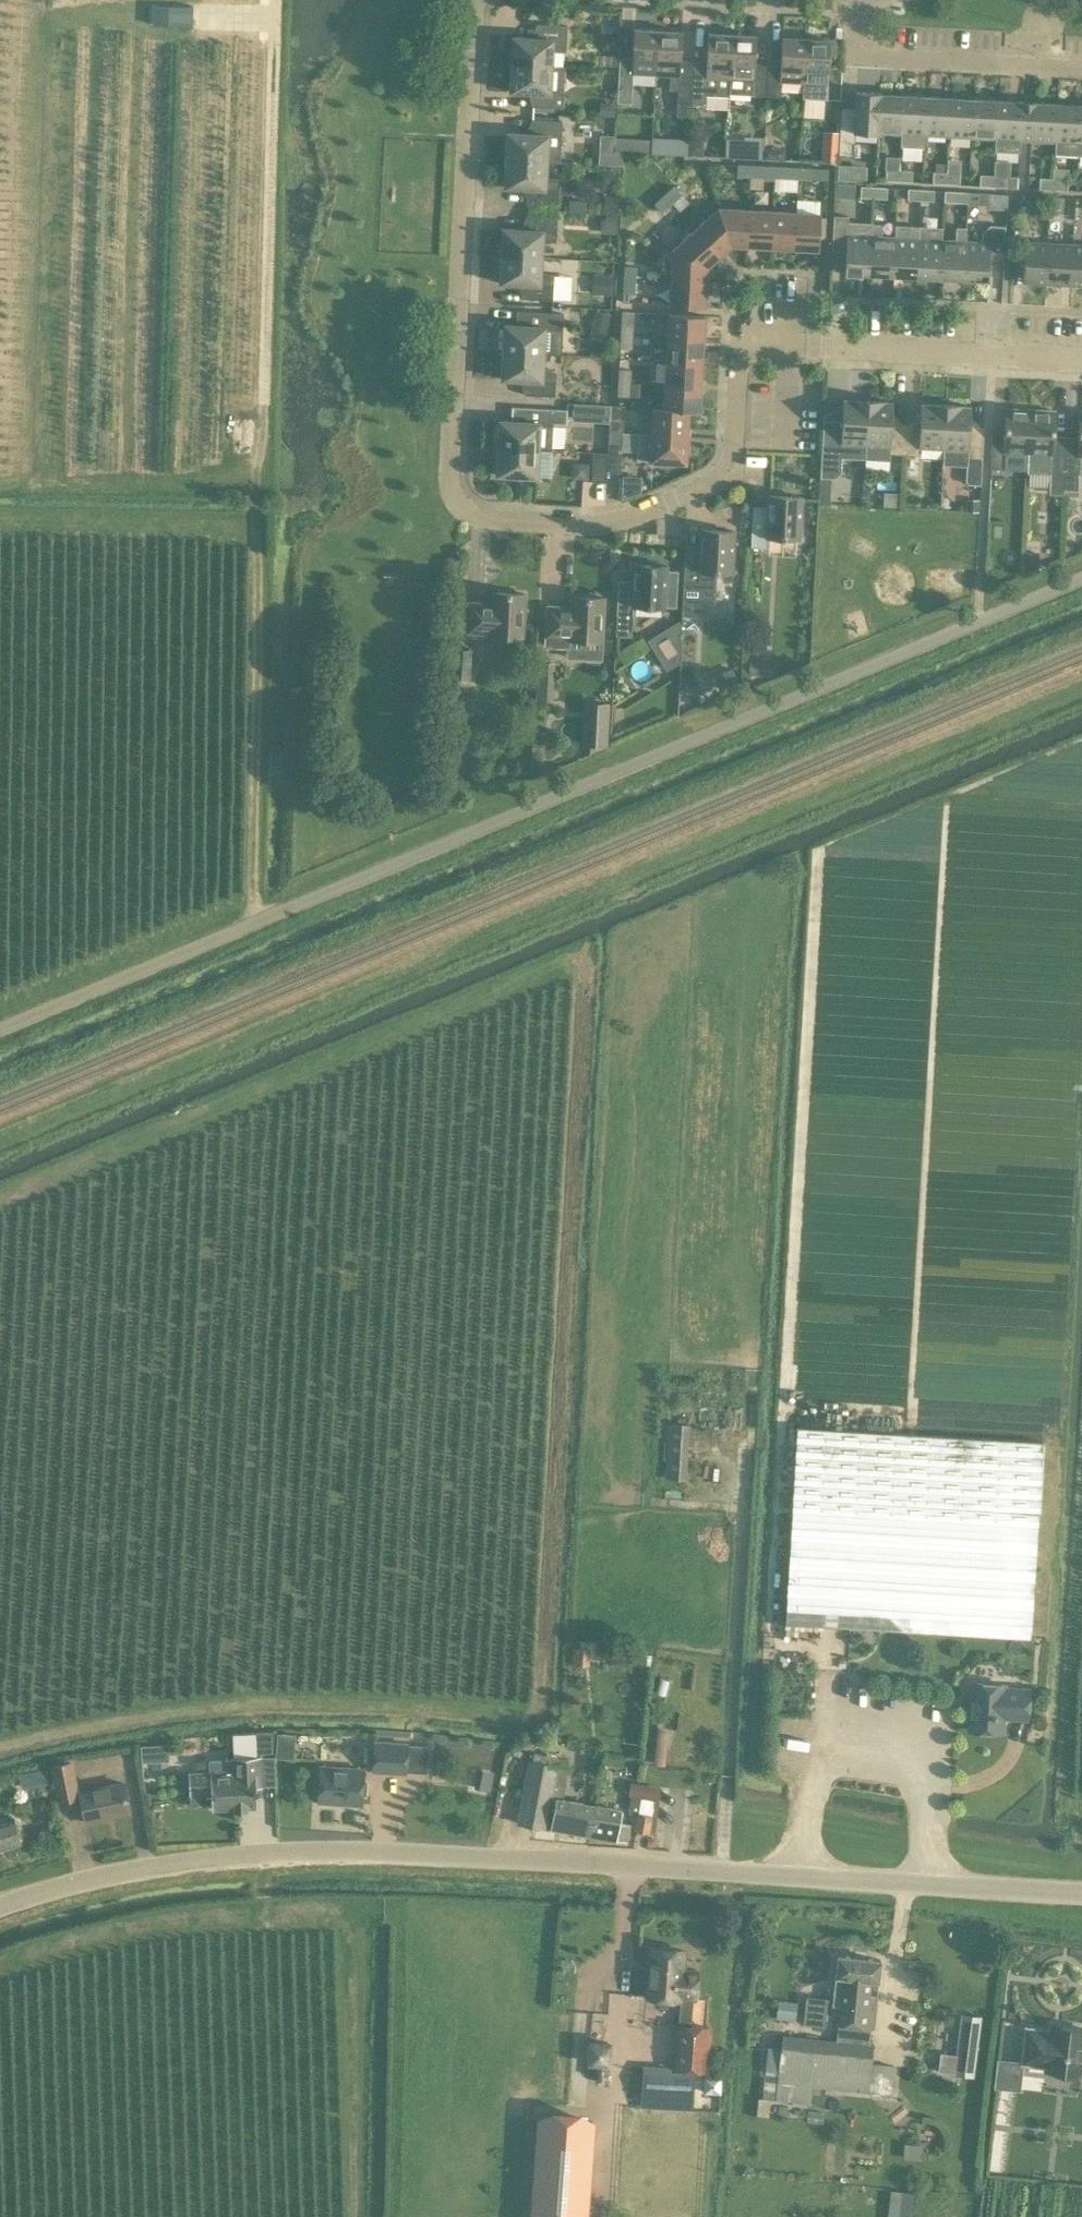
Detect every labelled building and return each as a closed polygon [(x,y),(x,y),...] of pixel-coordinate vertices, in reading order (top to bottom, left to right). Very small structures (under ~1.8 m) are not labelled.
[(181,5),(167,4),(167,25),(180,26),(181,5)] [(539,8),(538,16),(546,17),(546,8),(539,8)] [(566,25),(536,24),(535,38),(511,36),(510,64),(551,66),(552,51),(565,50),(566,25)] [(657,30),(633,29),(631,60),(618,59),(617,88),(616,102),(630,103),(631,88),(632,73),(655,74),(657,30)] [(691,102),(691,101),(691,91),(692,63),(680,63),(681,32),(657,30),(655,74),(670,75),(669,89),(677,90),(676,101),(691,102)] [(691,91),(691,101),(706,102),(706,93),(714,93),(719,96),(728,96),(731,34),(707,33),(705,64),(692,63),(691,91)] [(755,36),(731,34),(728,96),(730,96),(730,93),(751,94),(751,95),(765,96),(766,67),(754,67),(755,36)] [(779,68),(766,67),(765,96),(779,96),(780,81),(803,82),(805,38),(781,37),(779,68)] [(829,40),(805,38),(803,82),(802,97),(839,100),(841,71),(828,71),(829,40)] [(564,67),(551,66),(510,64),(508,91),(532,93),(531,106),(562,108),(564,67)] [(853,133),(877,134),(879,93),(854,92),(853,108),(841,107),(839,153),(852,154),(853,133)] [(879,93),(877,134),(878,134),(878,133),(900,134),(903,96),(880,94),(880,93),(879,93)] [(900,146),(923,147),(926,97),(903,96),(900,134),(901,134),(900,146)] [(926,97),(923,147),(924,147),(924,135),(947,137),(950,98),(926,97)] [(947,137),(971,138),(973,99),(950,98),(947,137)] [(973,99),(971,138),(994,139),(996,101),(973,99)] [(1017,102),(996,101),(994,139),(995,139),(994,151),(1018,153),(1019,140),(1021,102),(1021,101),(1017,101),(1017,102)] [(1027,102),(1021,102),(1019,140),(1025,141),(1029,141),(1029,142),(1033,143),(1033,141),(1055,142),(1057,104),(1035,103),(1035,102),(1031,101),(1031,102),(1027,102)] [(615,104),(600,103),(599,116),(614,117),(615,104)] [(1055,154),(1077,155),(1078,144),(1080,106),(1057,104),(1055,142),(1055,143),(1055,154)] [(505,160),(546,162),(546,161),(559,162),(560,145),(561,121),(531,120),(530,133),(506,132),(505,160)] [(688,139),(677,138),(676,153),(687,154),(688,141),(688,139)] [(761,159),(761,158),(762,147),(762,140),(725,139),(725,157),(761,159)] [(701,155),(702,142),(688,141),(687,154),(701,155)] [(836,162),(837,144),(823,144),(822,161),(836,162)] [(762,147),(761,158),(772,158),(773,154),(766,147),(762,147)] [(622,152),(605,151),(604,164),(622,165),(622,152)] [(546,162),(505,160),(503,187),(527,188),(526,202),(556,204),(558,180),(545,177),(546,162)] [(737,175),(756,176),(756,164),(738,163),(737,175)] [(756,164),(756,176),(778,178),(778,166),(756,164)] [(842,165),(841,177),(867,178),(868,166),(842,165)] [(778,178),(799,179),(800,167),(778,166),(778,178)] [(800,167),(799,179),(810,179),(811,167),(800,167)] [(898,180),(898,169),(886,169),(886,180),(898,180)] [(898,169),(898,180),(912,181),(912,170),(909,170),(898,169)] [(945,183),(945,172),(933,171),(932,183),(945,183)] [(945,172),(945,183),(959,184),(959,173),(945,172)] [(992,186),(992,175),(980,174),(980,185),(992,186)] [(992,175),(992,186),(1006,186),(1006,176),(992,175)] [(1052,189),(1052,178),(1040,177),(1039,188),(1052,189)] [(1052,178),(1052,189),(1065,190),(1066,179),(1052,178)] [(840,196),(858,195),(857,181),(839,182),(840,196)] [(664,194),(672,202),(682,194),(674,185),(664,194)] [(872,197),(873,186),(861,186),(860,197),(872,197)] [(873,186),(872,197),(887,198),(887,187),(873,186)] [(920,200),(920,189),(908,188),(907,199),(920,200)] [(920,189),(920,200),(934,200),(934,189),(920,189)] [(967,202),(967,191),(945,190),(944,201),(967,202)] [(967,191),(967,202),(980,203),(981,192),(967,191)] [(663,211),(672,202),(664,194),(655,202),(663,211)] [(620,196),(607,195),(606,213),(619,214),(620,196)] [(796,199),(795,212),(793,248),(817,249),(820,200),(796,199)] [(694,229),(718,255),(730,244),(717,208),(694,229)] [(717,208),(730,244),(747,245),(749,210),(717,208)] [(749,210),(747,245),(770,247),(772,211),(749,210)] [(793,248),(795,212),(772,211),(770,247),(793,248)] [(499,255),(541,258),(541,242),(555,241),(556,217),(526,215),(525,229),(501,228),(499,255)] [(843,273),(867,274),(869,236),(870,222),(848,221),(849,216),(834,215),(832,250),(845,251),(843,273)] [(605,220),(604,233),(617,233),(618,220),(605,220)] [(869,236),(867,274),(891,276),(893,237),(882,237),(882,223),(870,222),(869,236)] [(1005,225),(990,224),(981,232),(981,242),(965,241),(963,280),(987,281),(988,258),(1004,258),(1005,225)] [(893,237),(891,276),(915,277),(917,239),(918,226),(895,225),(895,237),(893,237)] [(941,240),(942,227),(918,226),(917,239),(915,277),(939,278),(941,240)] [(963,280),(965,241),(966,227),(956,226),(955,241),(941,240),(939,278),(963,280)] [(671,250),(706,266),(718,255),(694,229),(671,250)] [(1021,283),(1045,284),(1048,243),(1023,242),(1021,283)] [(1048,243),(1045,284),(1069,285),(1071,244),(1048,243)] [(1081,286),(1081,245),(1071,244),(1069,285),(1081,286)] [(706,266),(671,250),(669,284),(705,286),(706,266)] [(541,258),(499,255),(498,283),(522,284),(521,298),(551,300),(553,275),(540,273),(541,258)] [(623,279),(635,279),(636,266),(624,265),(623,279)] [(555,297),(573,298),(574,274),(556,273),(555,297)] [(611,294),(612,276),(595,275),(594,293),(611,294)] [(634,292),(635,279),(623,279),(623,292),(634,292)] [(705,286),(669,284),(668,305),(704,307),(705,286)] [(620,335),(632,336),(634,311),(622,310),(620,335)] [(503,324),(501,352),(543,354),(561,354),(563,313),(517,311),(516,325),(503,324)] [(613,316),(598,312),(590,339),(605,343),(613,316)] [(666,338),(702,340),(703,315),(668,313),(666,338)] [(632,336),(620,335),(620,347),(632,348),(632,336)] [(665,361),(701,363),(702,340),(666,338),(665,361)] [(543,354),(501,352),(500,379),(524,380),(523,394),(553,396),(555,372),(542,369),(543,354)] [(664,384),(700,387),(701,363),(665,361),(664,384)] [(618,381),(630,382),(631,369),(619,368),(618,381)] [(630,382),(618,381),(617,394),(629,395),(630,382)] [(664,385),(653,384),(652,408),(687,410),(698,411),(700,387),(664,384),(664,385)] [(866,401),(841,400),(840,421),(822,419),(820,450),(821,450),(820,477),(833,478),(840,473),(841,457),(865,459),(866,445),(864,445),(866,401)] [(889,452),(903,453),(905,424),(890,423),(891,403),(866,401),(864,445),(866,445),(890,446),(889,452)] [(592,420),(593,405),(580,404),(579,419),(592,420)] [(918,425),(905,424),(903,453),(908,453),(907,462),(918,463),(919,448),(942,449),(944,405),(919,404),(918,425)] [(621,405),(610,405),(608,430),(608,432),(607,443),(621,444),(622,432),(623,432),(624,419),(620,418),(621,405)] [(969,407),(944,405),(942,449),(943,449),(942,463),(966,465),(965,482),(968,484),(980,485),(983,429),(968,428),(969,407)] [(496,447),(537,450),(537,449),(551,450),(552,423),(566,424),(567,410),(512,407),(511,421),(498,420),(496,447)] [(687,410),(652,408),(650,434),(686,436),(687,410)] [(1004,452),(1026,454),(1029,410),(1005,409),(1003,440),(990,439),(989,468),(1003,469),(1004,452)] [(1029,410),(1026,454),(1025,471),(1049,472),(1048,489),(1063,490),(1065,443),(1051,443),(1053,411),(1029,410)] [(1078,413),(1077,444),(1065,443),(1063,490),(1076,491),(1077,457),(1081,457),(1081,413),(1078,413)] [(623,432),(622,432),(621,444),(607,443),(607,453),(606,471),(619,471),(621,449),(637,450),(637,459),(649,459),(649,461),(655,461),(657,465),(664,465),(666,462),(685,463),(686,436),(650,434),(623,432)] [(536,477),(537,450),(496,447),(495,475),(536,477)] [(605,482),(606,471),(607,453),(592,452),(590,481),(605,482)] [(587,464),(578,464),(572,470),(571,479),(587,479),(587,464)] [(625,476),(624,492),(643,493),(643,477),(625,476)] [(830,503),(831,492),(819,491),(818,503),(830,503)] [(767,495),(766,518),(751,517),(750,547),(766,548),(767,537),(798,539),(800,497),(767,495)] [(978,512),(978,499),(966,499),(965,511),(978,512)] [(733,531),(700,529),(699,552),(684,551),(683,581),(681,616),(698,617),(698,607),(715,604),(717,572),(731,573),(733,531)] [(1038,557),(1033,551),(1024,551),(1023,565),(1037,566),(1038,557)] [(666,566),(633,564),(632,586),(617,586),(615,616),(616,616),(616,635),(628,636),(628,616),(632,617),(632,606),(664,607),(675,607),(677,571),(666,570),(666,566)] [(489,636),(522,637),(524,594),(491,592),(490,603),(468,602),(466,632),(489,634),(489,636)] [(546,606),(545,636),(544,646),(569,647),(569,640),(601,641),(603,598),(570,596),(569,607),(546,606)] [(661,631),(648,639),(667,670),(680,662),(680,623),(679,620),(661,631)] [(469,678),(472,648),(453,647),(451,677),(469,678)] [(759,654),(749,653),(749,676),(772,677),(773,659),(759,658),(759,654)] [(535,699),(553,700),(554,661),(537,660),(535,699)] [(731,667),(714,675),(720,687),(737,678),(731,667)] [(608,703),(584,702),(582,741),(606,742),(608,703)] [(689,1477),(690,1421),(668,1420),(666,1476),(689,1477)] [(784,1623),(894,1629),(1030,1638),(1037,1525),(1042,1441),(797,1426),(792,1510),(791,1510),(784,1623)] [(591,1639),(579,1638),(579,1648),(572,1647),(571,1664),(589,1665),(589,1659),(603,1660),(604,1648),(590,1648),(591,1639)] [(1003,1685),(971,1683),(968,1730),(1000,1732),(1001,1717),(1026,1718),(1027,1690),(1003,1689),(1003,1685)] [(658,1760),(671,1760),(671,1723),(658,1723),(658,1760)] [(271,1730),(255,1731),(256,1753),(272,1752),(271,1730)] [(373,1741),(371,1770),(404,1772),(406,1743),(373,1741)] [(151,1742),(151,1758),(169,1758),(168,1742),(151,1742)] [(210,1802),(211,1808),(234,1806),(234,1810),(245,1810),(245,1806),(256,1805),(255,1787),(259,1787),(258,1755),(232,1757),(232,1759),(209,1759),(209,1772),(187,1773),(189,1803),(210,1802)] [(72,1760),(50,1765),(58,1802),(80,1797),(72,1760)] [(527,1760),(516,1823),(544,1828),(557,1766),(527,1760)] [(317,1800),(360,1803),(363,1769),(319,1766),(317,1800)] [(45,1769),(18,1774),(20,1783),(37,1780),(38,1786),(48,1784),(45,1769)] [(481,1770),(477,1789),(490,1792),(494,1773),(481,1770)] [(159,1771),(148,1772),(149,1790),(160,1790),(159,1771)] [(128,1810),(122,1783),(80,1791),(86,1822),(102,1819),(101,1816),(128,1810)] [(638,1815),(641,1800),(644,1787),(635,1785),(630,1813),(638,1815)] [(549,1828),(591,1835),(596,1805),(555,1797),(549,1828)] [(655,1802),(641,1800),(638,1815),(635,1831),(649,1833),(655,1802)] [(690,1807),(664,1802),(660,1840),(686,1842),(690,1807)] [(596,1805),(591,1835),(615,1839),(615,1838),(626,1840),(629,1825),(618,1823),(620,1809),(596,1805)] [(18,1843),(11,1816),(0,1820),(0,1848),(18,1843)] [(644,1996),(680,1998),(678,2023),(675,2023),(672,2067),(642,2065),(640,2106),(692,2109),(694,2072),(673,2070),(673,2069),(706,2071),(709,2026),(690,2024),(692,1999),(697,2000),(699,1968),(683,1967),(685,1952),(648,1949),(644,1996)] [(879,1959),(837,1954),(829,2023),(872,2028),(879,1959)] [(803,2023),(824,2025),(827,1998),(806,1995),(803,2023)] [(940,2052),(938,2071),(954,2073),(974,2076),(981,2015),(961,2013),(956,2054),(940,2052)] [(1026,2028),(1022,2062),(1045,2065),(1045,2069),(1081,2074),(1081,2067),(1081,2066),(1081,2028),(1062,2026),(1062,2032),(1026,2028)] [(870,2062),(872,2044),(782,2034),(781,2044),(769,2043),(766,2070),(778,2071),(775,2099),(806,2103),(808,2085),(867,2092),(891,2094),(894,2064),(870,2062)] [(590,2062),(610,2063),(611,2043),(591,2042),(590,2062)] [(704,2078),(704,2092),(717,2092),(718,2078),(704,2078)] [(539,2118),(532,2216),(586,2216),(592,2122),(539,2118)] [(903,2145),(902,2161),(919,2162),(921,2147),(903,2145)] [(890,2192),(887,2216),(909,2216),(912,2194),(890,2192)]
